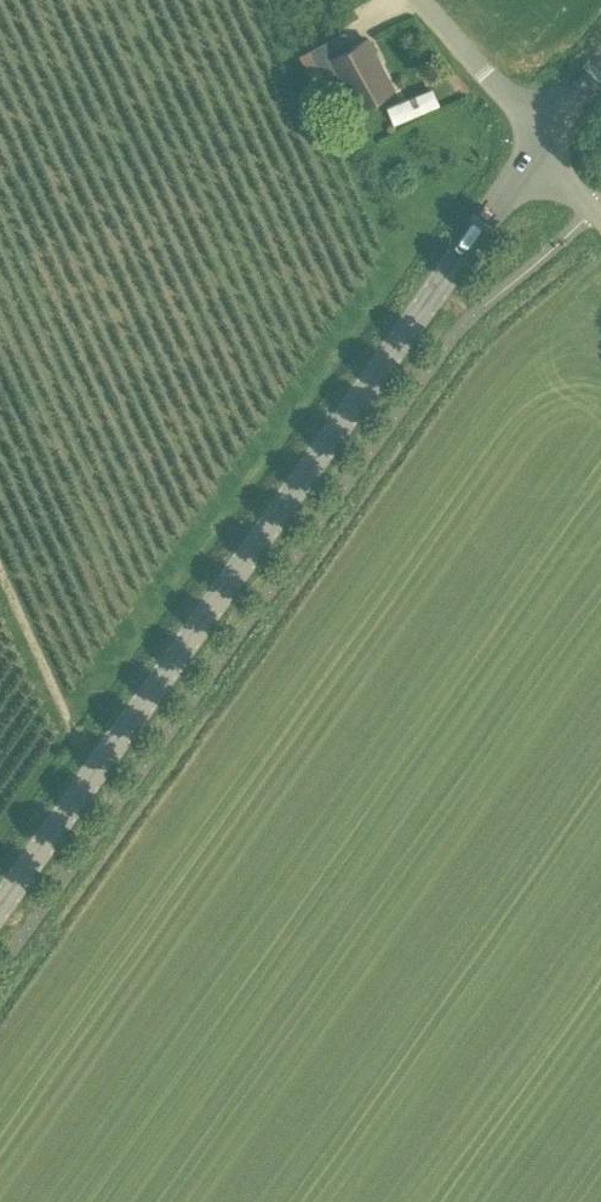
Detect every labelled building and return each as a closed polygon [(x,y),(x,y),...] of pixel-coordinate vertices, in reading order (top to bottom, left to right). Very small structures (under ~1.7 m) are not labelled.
[(393,88),(365,38),(330,58),(321,42),(307,50),(323,78),(337,71),(358,108),(393,88)]
